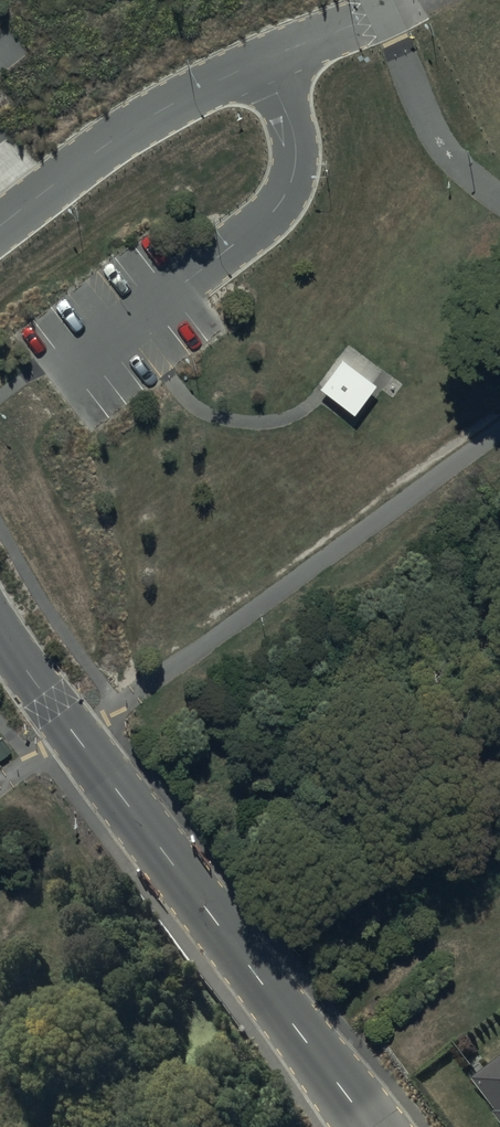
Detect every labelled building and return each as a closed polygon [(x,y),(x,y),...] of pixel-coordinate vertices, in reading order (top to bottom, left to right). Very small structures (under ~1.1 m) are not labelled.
[(338,351),(316,381),(325,387),(350,405),(372,375),(338,351)] [(474,1084),(497,1114),(495,1115),(499,1122),(499,1064),(474,1084)]
